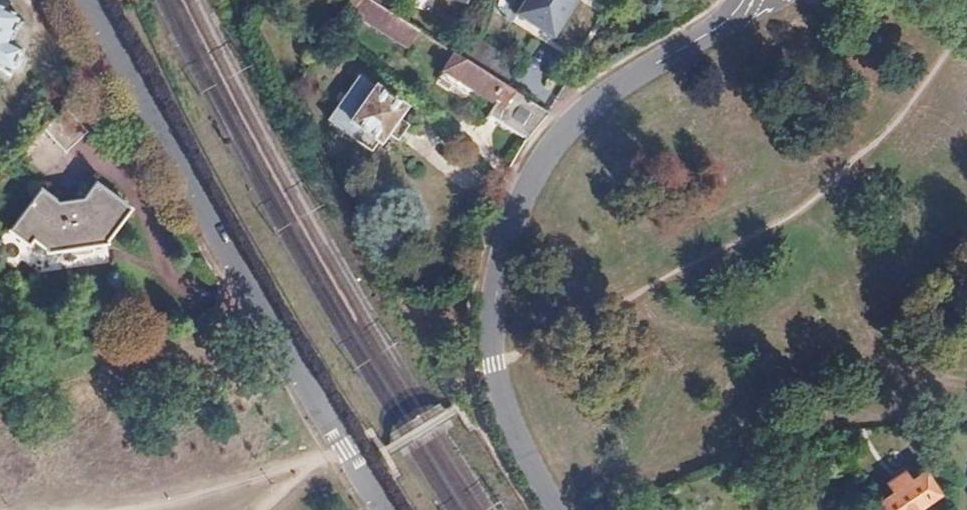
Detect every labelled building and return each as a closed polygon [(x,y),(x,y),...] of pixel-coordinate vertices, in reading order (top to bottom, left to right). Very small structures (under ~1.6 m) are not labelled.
[(365,0),(350,0),(346,6),(408,46),(416,33),(406,27),(375,6),(365,0)] [(512,15),(551,39),(577,0),(522,0),(512,15)] [(11,75),(23,50),(10,43),(22,19),(0,7),(0,70),(11,75)] [(500,86),(514,65),(474,40),(460,61),(500,86)] [(500,86),(460,61),(453,56),(438,79),(490,111),(488,114),(496,119),(494,122),(526,142),(532,134),(547,116),(500,86)] [(349,124),(375,89),(360,78),(332,117),(332,126),(356,142),(360,137),(359,136),(361,133),(349,124)] [(397,121),(404,110),(375,89),(349,124),(361,133),(359,136),(360,137),(356,142),(370,152),(376,143),(379,145),(387,135),(396,142),(406,127),(397,121)] [(65,154),(87,134),(65,110),(42,131),(65,154)] [(101,250),(123,218),(89,189),(79,207),(54,208),(37,194),(19,219),(7,236),(25,251),(30,244),(43,255),(43,260),(101,255),(101,250)] [(937,494),(924,475),(910,484),(903,474),(886,485),(894,495),(880,504),(871,509),(914,509),(937,494)]
